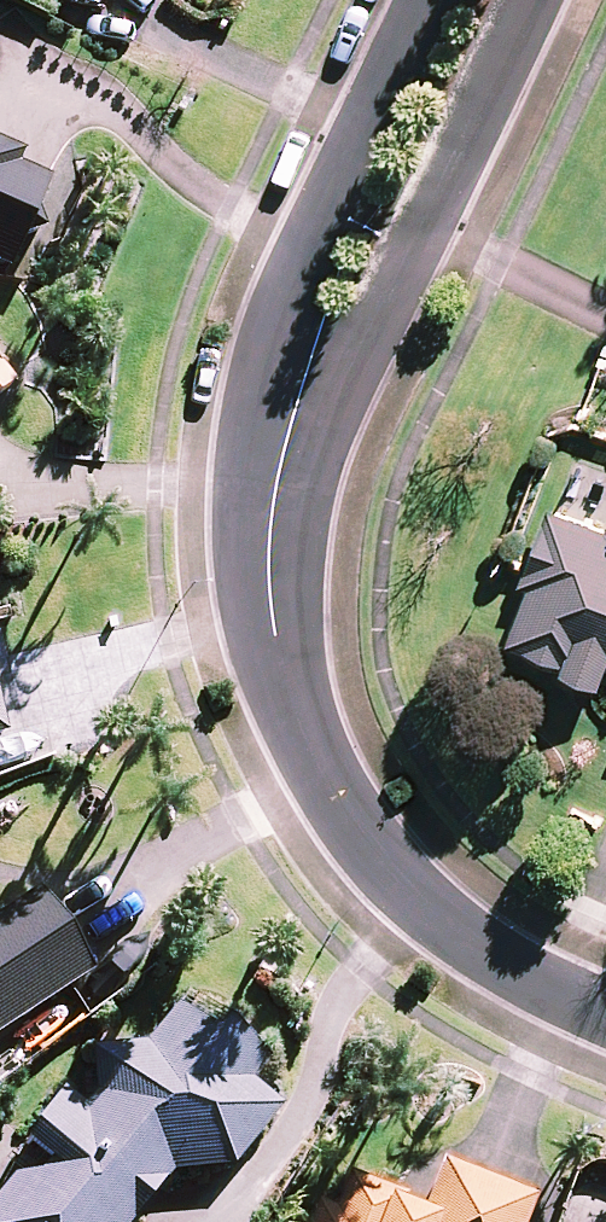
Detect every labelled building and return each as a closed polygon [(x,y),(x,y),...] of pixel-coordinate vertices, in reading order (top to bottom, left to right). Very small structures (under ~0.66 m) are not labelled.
[(15,284),(54,195),(21,180),(27,167),(0,155),(0,278),(15,284)] [(14,404),(0,385),(0,415),(14,404)] [(561,516),(537,581),(533,592),(541,595),(520,652),(574,672),(571,681),(605,694),(605,533),(561,516)] [(93,981),(44,906),(0,934),(0,1042),(93,981)] [(185,1173),(196,1182),(240,1180),(288,1120),(255,1094),(268,1077),(222,1041),(210,1057),(174,1029),(156,1052),(149,1047),(139,1059),(94,1064),(100,1109),(89,1123),(66,1104),(22,1160),(48,1181),(40,1191),(28,1182),(20,1191),(0,1216),(0,1221),(146,1221),(185,1173)] [(539,1212),(445,1177),(427,1221),(535,1221),(539,1212)] [(407,1221),(411,1212),(351,1189),(339,1221),(407,1221)]
